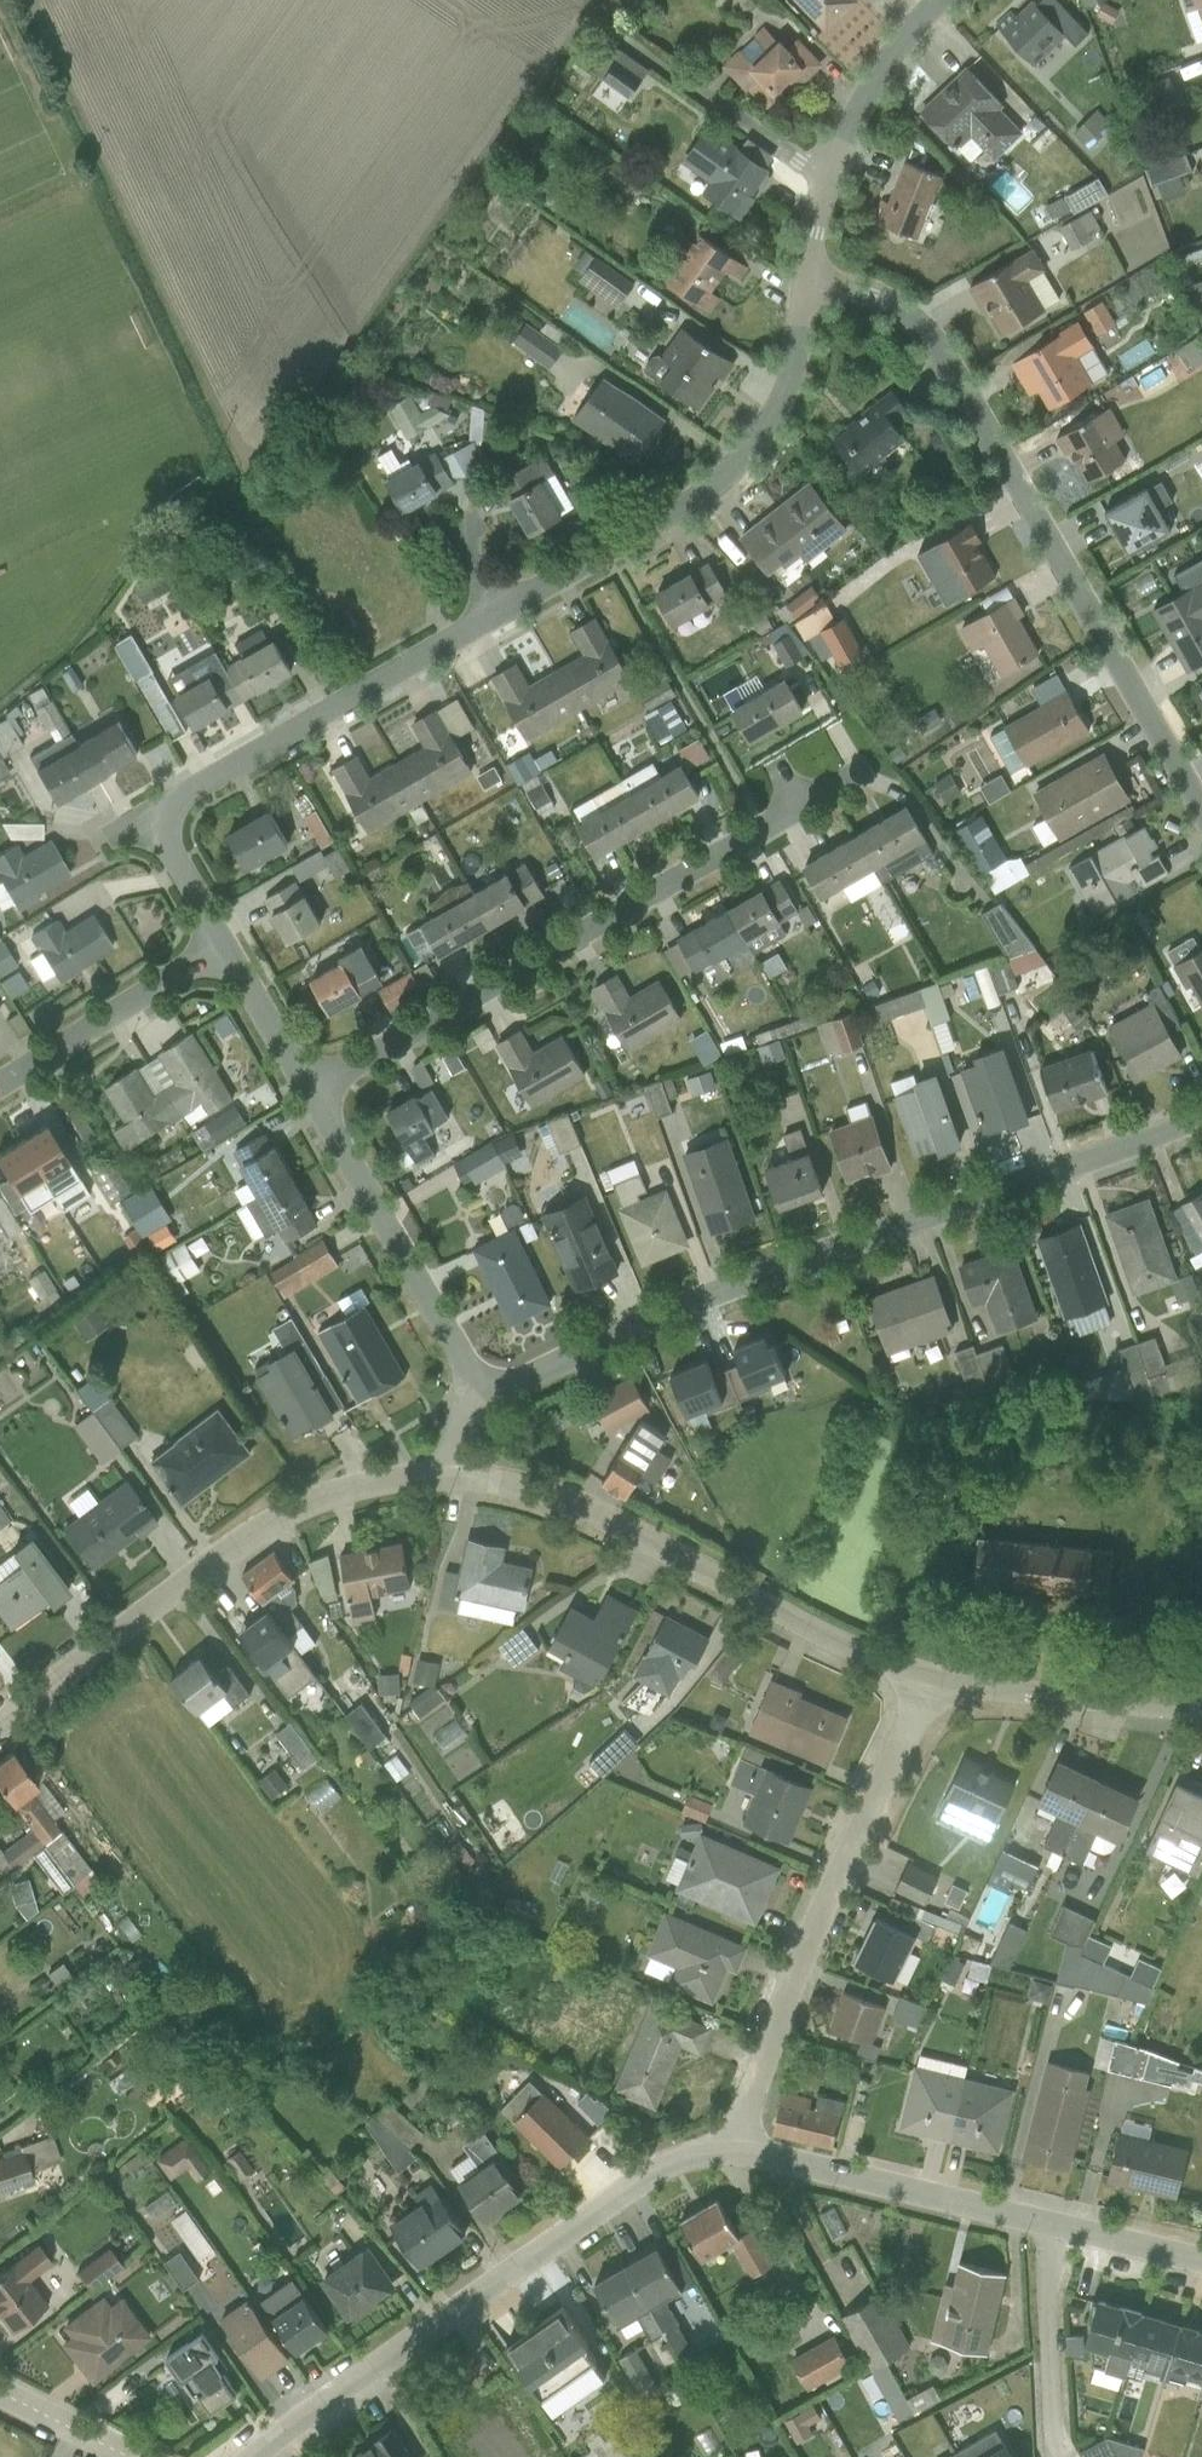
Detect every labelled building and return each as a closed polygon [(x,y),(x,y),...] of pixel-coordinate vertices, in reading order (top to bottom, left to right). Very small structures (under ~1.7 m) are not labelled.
[(826,28),(856,0),(799,0),(826,28)] [(998,17),(1045,62),(1078,28),(1049,0),(1015,0),(998,17)] [(1201,25),(1201,0),(1192,0),(1201,25)] [(751,88),(768,107),(821,59),(799,35),(788,45),(781,37),(776,41),(764,28),(723,66),(747,93),(751,88)] [(599,65),(633,91),(648,71),(615,46),(599,65)] [(979,46),(918,98),(973,161),(1034,109),(979,46)] [(1082,151),(1094,139),(1085,130),(1094,121),(1078,106),(1057,129),(1082,151)] [(756,196),(752,193),(776,157),(749,138),(742,149),(710,127),(688,159),(714,176),(705,190),(743,216),(756,196)] [(1201,193),(1201,155),(1181,164),(1195,196),(1201,193)] [(902,161),(879,219),(922,236),(945,178),(902,161)] [(1138,186),(1159,185),(1159,161),(1137,162),(1138,186)] [(1053,207),(1088,200),(1083,179),(1048,186),(1053,207)] [(1055,247),(1085,231),(1072,209),(1043,225),(1055,247)] [(1035,227),(967,268),(1006,331),(1061,297),(1044,269),(1056,262),(1035,227)] [(745,267),(700,234),(668,277),(712,309),(722,296),(713,290),(726,272),(736,279),(745,267)] [(1188,258),(1185,241),(1167,244),(1170,261),(1188,258)] [(598,255),(582,275),(616,301),(631,280),(598,255)] [(1089,304),(1102,327),(1120,316),(1106,294),(1089,304)] [(1104,371),(1085,339),(1097,332),(1084,310),(1057,326),(1058,327),(1020,349),(1051,401),(1104,371)] [(529,324),(517,342),(548,364),(561,346),(529,324)] [(697,406),(730,362),(683,327),(661,356),(656,353),(645,368),(697,406)] [(605,379),(579,416),(637,458),(664,421),(605,379)] [(1064,418),(1091,469),(1136,446),(1109,394),(1064,418)] [(892,398),(832,442),(856,474),(904,439),(892,423),(904,414),(892,398)] [(919,404),(918,418),(933,419),(934,404),(919,404)] [(376,456),(407,509),(451,483),(432,450),(404,467),(392,447),(376,456)] [(1105,495),(1131,542),(1176,516),(1151,470),(1105,495)] [(510,499),(531,534),(573,508),(552,474),(510,499)] [(809,484),(745,535),(781,581),(845,530),(809,484)] [(973,512),(914,544),(943,597),(1002,565),(973,512)] [(707,564),(659,591),(677,622),(725,594),(707,564)] [(1150,596),(1190,664),(1201,658),(1201,566),(1150,596)] [(164,605),(132,575),(99,612),(131,641),(164,605)] [(821,612),(802,580),(771,599),(791,631),(821,612)] [(964,616),(996,680),(1049,653),(1017,590),(964,616)] [(852,602),(821,618),(842,659),(873,642),(852,602)] [(586,655),(558,671),(580,710),(631,681),(595,619),(573,632),(586,655)] [(771,662),(791,651),(779,627),(758,637),(771,662)] [(242,654),(221,666),(240,700),(286,673),(261,630),(236,644),(242,654)] [(169,679),(195,725),(240,700),(221,666),(214,653),(169,679)] [(489,679),(525,741),(580,710),(558,671),(528,688),(514,664),(489,679)] [(1005,712),(1032,758),(1097,721),(1070,675),(1005,712)] [(785,681),(734,709),(753,744),(804,716),(785,681)] [(631,692),(641,730),(670,722),(660,685),(631,692)] [(38,766),(58,801),(94,780),(75,746),(41,689),(25,698),(58,755),(38,766)] [(913,715),(923,732),(947,718),(937,701),(913,715)] [(426,747),(397,763),(419,802),(472,772),(438,712),(413,725),(426,747)] [(75,746),(94,780),(136,755),(117,722),(75,746)] [(996,770),(1012,760),(989,722),(973,732),(996,770)] [(665,742),(670,760),(693,753),(688,735),(665,742)] [(1031,780),(1061,833),(1128,796),(1098,743),(1031,780)] [(508,751),(492,760),(504,779),(519,771),(508,751)] [(333,771),(368,831),(419,802),(397,763),(370,779),(358,757),(333,771)] [(651,767),(624,782),(649,826),(700,797),(681,764),(657,777),(651,767)] [(936,776),(949,796),(964,787),(951,766),(936,776)] [(931,773),(917,783),(929,801),(944,792),(931,773)] [(965,784),(974,799),(993,789),(985,773),(965,784)] [(649,826),(624,782),(577,810),(583,821),(580,823),(598,855),(649,826)] [(978,890),(1015,873),(1005,852),(991,858),(968,809),(945,820),(978,890)] [(230,832),(250,867),(287,846),(267,811),(230,832)] [(907,811),(857,840),(882,882),(932,853),(907,811)] [(1028,846),(1047,836),(1034,812),(1016,822),(1028,846)] [(1150,813),(1065,860),(1092,907),(1176,860),(1150,813)] [(27,837),(27,822),(0,822),(0,837),(27,837)] [(2,913),(69,874),(49,840),(22,856),(15,845),(0,854),(0,880),(0,881),(0,910),(2,913)] [(857,840),(806,870),(831,912),(882,882),(857,840)] [(474,895),(491,925),(544,895),(527,865),(474,895)] [(780,883),(728,912),(751,953),(785,935),(778,922),(796,912),(780,883)] [(491,925),(474,895),(422,924),(439,954),(491,925)] [(303,897),(272,914),(288,942),(318,924),(303,897)] [(990,899),(968,909),(989,953),(1010,944),(990,899)] [(751,953),(728,912),(676,940),(693,972),(729,953),(740,971),(756,962),(751,953)] [(32,934),(58,979),(113,947),(93,914),(64,932),(57,920),(32,934)] [(1169,958),(1201,1015),(1201,938),(1169,958)] [(1012,957),(1043,1011),(1055,1004),(1024,950),(1012,957)] [(962,967),(972,1003),(986,999),(984,992),(1018,983),(1010,954),(962,967)] [(356,955),(311,978),(328,1012),(373,988),(356,955)] [(939,973),(886,989),(893,1012),(946,995),(939,973)] [(855,1001),(870,993),(860,974),(844,982),(855,1001)] [(618,978),(596,990),(627,1049),(680,1021),(659,982),(629,998),(618,978)] [(1107,1012),(1133,1062),(1181,1037),(1155,987),(1107,1012)] [(856,1002),(819,1014),(831,1051),(869,1039),(856,1002)] [(1058,1003),(1027,1022),(1040,1043),(1071,1024),(1058,1003)] [(759,1023),(741,1029),(753,1063),(771,1057),(759,1023)] [(686,1056),(702,1051),(694,1028),(679,1033),(686,1056)] [(1036,1049),(1054,1103),(1112,1084),(1094,1030),(1036,1049)] [(521,1032),(497,1045),(530,1106),(584,1077),(562,1036),(532,1053),(521,1032)] [(706,1035),(708,1048),(731,1045),(730,1032),(706,1035)] [(192,1034),(148,1060),(183,1118),(189,1127),(233,1101),(192,1034)] [(1032,1114),(1008,1037),(969,1049),(992,1126),(1032,1114)] [(394,1058),(405,1084),(453,1065),(442,1039),(394,1058)] [(183,1118),(148,1060),(103,1088),(125,1123),(111,1131),(125,1154),(183,1118)] [(952,1060),(900,1075),(920,1147),(973,1132),(952,1060)] [(672,1073),(679,1093),(703,1084),(696,1064),(672,1073)] [(636,1086),(644,1110),(658,1105),(650,1082),(636,1086)] [(429,1088),(388,1111),(418,1163),(434,1154),(424,1137),(449,1123),(429,1088)] [(827,1112),(846,1177),(896,1162),(877,1097),(827,1112)] [(537,1115),(547,1141),(560,1136),(550,1110),(537,1115)] [(726,1111),(679,1127),(712,1227),(760,1211),(726,1111)] [(47,1125),(19,1141),(50,1191),(76,1174),(47,1125)] [(768,1143),(787,1208),(831,1194),(811,1130),(768,1143)] [(510,1158),(502,1133),(451,1149),(459,1174),(510,1158)] [(246,1206),(291,1181),(265,1134),(232,1152),(250,1184),(237,1191),(246,1206)] [(19,1141),(0,1153),(0,1164),(26,1205),(50,1191),(19,1141)] [(672,1171),(617,1190),(644,1266),(700,1246),(672,1171)] [(85,1180),(67,1191),(102,1248),(120,1237),(85,1180)] [(317,1227),(291,1181),(246,1206),(237,1211),(254,1242),(279,1229),(287,1244),(317,1227)] [(128,1184),(109,1199),(136,1232),(155,1217),(128,1184)] [(7,1239),(21,1229),(0,1195),(0,1228),(7,1239)] [(1171,1214),(1195,1255),(1188,1259),(1195,1270),(1201,1267),(1201,1196),(1171,1214)] [(584,1197),(544,1215),(578,1290),(618,1273),(584,1197)] [(505,1198),(492,1201),(497,1220),(509,1217),(505,1198)] [(1150,1199),(1107,1214),(1135,1294),(1177,1280),(1150,1199)] [(486,1207),(472,1215),(482,1230),(495,1222),(486,1207)] [(1079,1224),(1037,1239),(1066,1319),(1108,1303),(1079,1224)] [(516,1229),(474,1249),(509,1324),(551,1304),(516,1229)] [(191,1270),(180,1236),(149,1245),(160,1279),(191,1270)] [(335,1266),(321,1244),(269,1276),(283,1298),(335,1266)] [(1039,1318),(1013,1246),(959,1265),(966,1286),(1000,1274),(986,1302),(997,1333),(1039,1318)] [(11,1277),(29,1307),(46,1298),(28,1267),(11,1277)] [(932,1278),(866,1301),(887,1359),(952,1337),(932,1278)] [(70,1339),(91,1323),(76,1305),(56,1320),(70,1339)] [(367,1307),(318,1333),(356,1402),(404,1375),(367,1307)] [(849,1329),(846,1319),(836,1322),(839,1332),(849,1329)] [(1142,1336),(1103,1343),(1108,1368),(1085,1372),(1091,1401),(1168,1387),(1163,1359),(1147,1362),(1142,1336)] [(768,1339),(735,1352),(741,1365),(725,1371),(735,1396),(783,1377),(768,1339)] [(954,1354),(967,1388),(1010,1373),(1001,1346),(974,1355),(972,1348),(954,1354)] [(333,1418),(293,1348),(253,1371),(293,1441),(333,1418)] [(706,1363),(671,1376),(687,1416),(735,1396),(725,1371),(711,1376),(706,1363)] [(60,1419),(76,1446),(114,1422),(83,1372),(61,1386),(76,1409),(60,1419)] [(633,1380),(592,1401),(609,1433),(649,1413),(633,1380)] [(152,1461),(182,1502),(248,1454),(218,1413),(152,1461)] [(668,1443),(649,1425),(628,1446),(647,1465),(668,1443)] [(597,1482),(620,1499),(646,1466),(623,1449),(597,1482)] [(63,1529),(90,1567),(155,1520),(128,1482),(63,1529)] [(973,1536),(970,1577),(1103,1588),(1106,1548),(973,1536)] [(10,1630),(46,1604),(49,1608),(68,1595),(28,1539),(8,1553),(11,1558),(0,1566),(0,1617),(10,1630)] [(504,1550),(467,1542),(460,1574),(445,1571),(438,1608),(512,1622),(514,1610),(523,1612),(532,1571),(501,1565),(504,1550)] [(398,1545),(338,1556),(348,1605),(408,1593),(398,1545)] [(273,1552),(241,1576),(268,1612),(300,1654),(315,1643),(291,1610),(297,1606),(295,1590),(291,1584),(295,1581),(273,1552)] [(559,1672),(594,1690),(633,1617),(603,1601),(591,1623),(570,1612),(549,1651),(566,1660),(559,1672)] [(240,1631),(288,1697),(317,1677),(300,1654),(268,1612),(240,1631)] [(642,1656),(632,1677),(673,1698),(690,1665),(695,1667),(710,1637),(668,1616),(648,1657),(642,1656)] [(402,1652),(403,1676),(424,1675),(423,1651),(402,1652)] [(201,1658),(172,1680),(208,1728),(250,1696),(228,1667),(215,1677),(201,1658)] [(361,1676),(375,1694),(392,1680),(378,1662),(361,1676)] [(410,1712),(430,1695),(416,1679),(396,1696),(410,1712)] [(801,1695),(774,1683),(755,1727),(829,1759),(846,1721),(799,1700),(801,1695)] [(346,1690),(330,1704),(360,1739),(376,1725),(346,1690)] [(440,1714),(415,1729),(440,1769),(465,1754),(440,1714)] [(281,1717),(265,1726),(280,1752),(264,1761),(272,1775),(304,1757),(281,1717)] [(738,1752),(712,1811),(784,1843),(810,1784),(738,1752)] [(52,1857),(40,1866),(59,1891),(87,1870),(50,1821),(63,1811),(41,1783),(35,1788),(10,1756),(0,1764),(0,1790),(52,1857)] [(964,1762),(940,1811),(993,1836),(1016,1787),(964,1762)] [(1060,1854),(1095,1780),(1059,1763),(1039,1805),(1060,1815),(1045,1846),(1060,1854)] [(249,1774),(261,1794),(276,1785),(264,1765),(249,1774)] [(1182,1777),(1149,1850),(1192,1869),(1201,1847),(1201,1838),(1196,1835),(1201,1821),(1201,1786),(1182,1777)] [(298,1794),(310,1805),(327,1789),(315,1778),(298,1794)] [(1095,1780),(1060,1854),(1080,1863),(1095,1831),(1119,1842),(1138,1800),(1095,1780)] [(669,1807),(693,1815),(699,1796),(676,1788),(669,1807)] [(324,1832),(346,1824),(337,1798),(315,1806),(324,1832)] [(703,1829),(673,1895),(750,1930),(780,1863),(703,1829)] [(449,1835),(437,1843),(451,1863),(463,1856),(449,1835)] [(984,1862),(1014,1883),(1028,1863),(997,1842),(984,1862)] [(12,1870),(0,1853),(0,1879),(12,1870)] [(904,1864),(893,1890),(928,1905),(939,1879),(904,1864)] [(944,1916),(951,1897),(934,1890),(927,1909),(944,1916)] [(1076,1929),(1083,1911),(1052,1898),(1024,1967),(1045,1976),(1037,1996),(1118,2030),(1141,1976),(1089,1955),(1096,1938),(1076,1929)] [(877,1906),(850,1962),(895,1983),(922,1927),(877,1906)] [(710,2007),(726,1967),(738,1970),(745,1942),(737,1940),(661,1909),(633,1976),(710,2007)] [(869,2043),(882,2009),(844,1994),(830,2028),(869,2043)] [(709,2028),(686,2019),(687,2018),(675,2014),(669,2011),(668,2011),(638,2000),(605,2092),(653,2110),(677,2045),(697,2054),(709,2028)] [(915,2055),(897,2130),(951,2143),(965,2082),(969,2068),(915,2055)] [(109,2086),(130,2070),(119,2056),(98,2072),(109,2086)] [(1049,2059),(1023,2156),(1077,2170),(1102,2073),(1049,2059)] [(537,2082),(504,2116),(559,2169),(592,2135),(537,2082)] [(1002,2154),(1016,2094),(965,2082),(951,2143),(1002,2154)] [(781,2087),(771,2128),(833,2141),(843,2100),(781,2087)] [(368,2135),(354,2152),(387,2179),(409,2153),(398,2143),(413,2125),(375,2093),(351,2121),(368,2135)] [(1121,2117),(1106,2179),(1178,2196),(1189,2150),(1148,2140),(1152,2124),(1121,2117)] [(168,2132),(145,2153),(162,2170),(173,2160),(185,2173),(196,2162),(168,2132)] [(455,2168),(491,2221),(525,2198),(483,2135),(465,2147),(472,2157),(455,2168)] [(32,2180),(29,2172),(60,2161),(52,2136),(6,2152),(8,2158),(0,2161),(0,2191),(32,2180)] [(233,2141),(215,2151),(234,2185),(252,2175),(233,2141)] [(130,2201),(141,2215),(166,2196),(155,2182),(130,2201)] [(398,2222),(424,2264),(465,2238),(431,2185),(416,2194),(424,2206),(398,2222)] [(679,2223),(703,2265),(733,2247),(752,2279),(774,2266),(753,2230),(740,2238),(718,2200),(679,2223)] [(159,2211),(190,2258),(205,2248),(174,2201),(159,2211)] [(12,2257),(10,2254),(0,2262),(0,2314),(13,2329),(48,2300),(29,2277),(57,2257),(42,2236),(12,2257)] [(66,2261),(83,2283),(106,2264),(89,2243),(66,2261)] [(681,2292),(657,2249),(627,2265),(665,2335),(679,2327),(664,2301),(681,2292)] [(324,2282),(350,2320),(395,2290),(369,2251),(324,2282)] [(595,2283),(618,2326),(637,2316),(651,2342),(665,2335),(627,2265),(595,2283)] [(251,2293),(297,2351),(331,2325),(286,2267),(251,2293)] [(936,2342),(994,2353),(1008,2277),(959,2268),(956,2286),(947,2284),(936,2342)] [(881,2283),(837,2311),(872,2366),(916,2338),(881,2283)] [(63,2345),(91,2381),(149,2336),(120,2299),(108,2309),(101,2300),(64,2328),(72,2338),(63,2345)] [(696,2299),(680,2307),(693,2335),(710,2327),(696,2299)] [(1132,2362),(1145,2315),(1102,2302),(1091,2342),(1095,2367),(1127,2376),(1132,2362)] [(263,2375),(287,2357),(248,2305),(224,2323),(263,2375)] [(510,2349),(554,2413),(605,2378),(561,2314),(510,2349)] [(1166,2380),(1182,2325),(1145,2315),(1132,2362),(1145,2366),(1143,2374),(1166,2380)] [(1182,2325),(1166,2380),(1185,2385),(1187,2378),(1201,2383),(1201,2331),(1182,2325)] [(778,2350),(796,2383),(841,2359),(823,2326),(778,2350)] [(184,2378),(209,2414),(235,2396),(212,2364),(219,2359),(202,2336),(167,2361),(181,2380),(184,2378)] [(629,2391),(649,2381),(626,2339),(607,2349),(629,2391)] [(92,2410),(123,2390),(111,2371),(79,2391),(92,2410)] [(393,2432),(356,2456),(410,2456),(393,2432)] [(996,2433),(955,2456),(1010,2456),(996,2433)] [(1083,2456),(1116,2456),(1107,2440),(1081,2454),(1083,2456)] [(1143,2448),(1107,2440),(1116,2456),(1141,2456),(1143,2448)]
